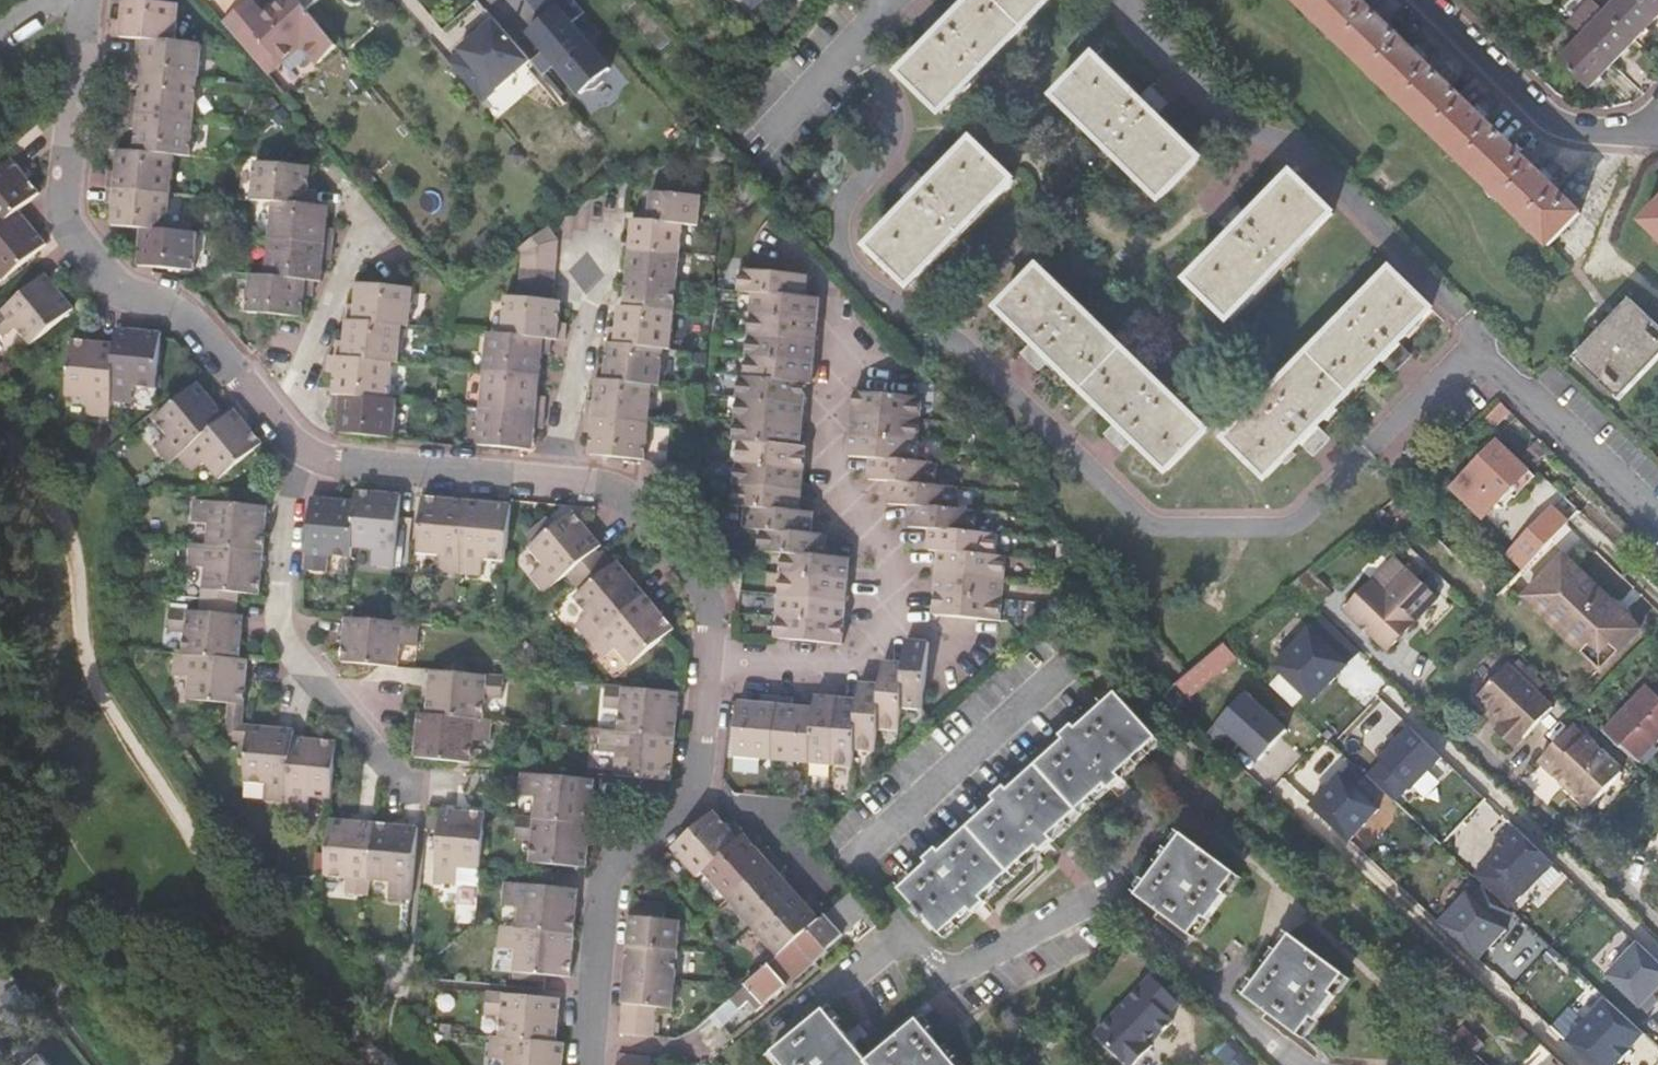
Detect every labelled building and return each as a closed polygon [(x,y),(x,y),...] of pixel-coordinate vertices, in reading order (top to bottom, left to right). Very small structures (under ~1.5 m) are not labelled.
[(124,7),(137,8),(138,1),(129,0),(125,0),(124,7)] [(225,24),(244,46),(245,48),(259,64),(271,53),(282,65),(302,46),(319,64),(338,46),(321,27),(308,11),(298,0),(283,0),(267,17),(260,23),(256,27),(241,9),(225,24)] [(308,11),(321,0),(298,0),(308,11)] [(546,18),(528,33),(544,51),(557,66),(582,95),(586,92),(596,90),(604,83),(607,73),(611,70),(572,24),(585,13),(574,0),(530,0),(546,18)] [(758,13),(773,0),(746,0),(758,13)] [(1049,0),(974,0),(970,3),(1007,43),(1049,0)] [(1548,247),(1580,214),(1551,184),(1552,183),(1540,172),(1539,173),(1485,120),(1486,119),(1474,107),(1473,108),(1424,60),(1425,59),(1413,48),(1412,49),(1362,1),(1363,0),(1295,0),(1548,247)] [(1634,41),(1657,17),(1639,0),(1618,0),(1605,13),(1634,41)] [(1657,17),(1657,16),(1657,0),(1639,0),(1657,17)] [(116,21),(115,37),(138,39),(177,42),(177,41),(180,5),(138,1),(137,8),(124,7),(123,21),(116,21)] [(251,1),(241,9),(256,27),(260,23),(267,17),(251,1)] [(1007,43),(970,3),(951,23),(950,21),(948,24),(940,16),(926,31),(933,38),(931,40),(933,42),(901,74),(939,112),(1007,43)] [(1582,37),(1612,65),(1634,41),(1605,13),(1582,37)] [(462,53),(449,64),(483,104),(531,62),(495,20),(460,51),(462,53)] [(1588,89),(1612,65),(1582,37),(1559,61),(1588,89)] [(156,71),(156,77),(197,81),(198,81),(201,43),(177,41),(177,42),(138,39),(137,54),(145,55),(143,70),(156,71)] [(544,77),(557,66),(544,51),(532,62),(544,77)] [(271,53),(259,64),(270,77),(282,65),(271,53)] [(1093,58),(1056,96),(1077,119),(1152,192),(1180,166),(1186,173),(1198,160),(1155,118),(1157,116),(1154,114),(1162,107),(1147,92),(1140,99),(1139,98),(1137,100),(1093,58)] [(143,76),(142,83),(155,84),(156,77),(143,76)] [(133,97),(132,113),(134,113),(194,118),(198,81),(197,81),(156,77),(155,84),(142,83),(141,98),(133,97)] [(1148,88),(1139,98),(1140,99),(1147,92),(1162,107),(1154,114),(1157,116),(1166,106),(1148,88)] [(134,113),(132,113),(131,128),(138,129),(136,144),(150,146),(149,152),(170,154),(175,155),(191,156),(194,118),(134,113)] [(133,150),(119,149),(119,157),(132,158),(133,150)] [(110,172),(109,187),(142,190),(171,193),(175,155),(170,154),(149,152),(136,151),(133,150),(132,158),(119,157),(118,163),(118,173),(110,172)] [(896,295),(999,191),(960,153),(917,196),(915,194),(913,196),(905,189),(891,204),(898,211),(897,212),(899,214),(857,257),(896,295)] [(20,209),(21,210),(40,193),(28,177),(25,179),(20,173),(23,171),(12,157),(0,168),(0,225),(20,209)] [(256,162),(253,201),(274,203),(274,202),(315,205),(317,190),(309,189),(311,174),(297,173),(298,166),(256,162)] [(1180,166),(1152,192),(1160,199),(1186,173),(1180,166)] [(1230,319),(1332,215),(1293,176),(1251,219),(1249,218),(1247,220),(1239,212),(1225,227),(1233,234),(1231,236),(1233,238),(1191,281),(1230,319)] [(142,190),(109,187),(107,203),(115,203),(114,219),(127,220),(126,227),(135,228),(135,227),(168,230),(168,229),(171,193),(142,190)] [(700,198),(651,194),(648,222),(682,226),(682,227),(698,228),(700,198)] [(274,203),(271,239),(333,245),(335,229),(327,228),(328,215),(315,213),(315,205),(274,202),(274,203)] [(329,207),(315,205),(315,213),(328,215),(329,207)] [(1642,222),(1657,238),(1657,205),(1642,222)] [(1247,220),(1249,218),(1239,208),(1221,226),(1231,236),(1233,234),(1225,227),(1239,212),(1247,220)] [(6,280),(29,259),(48,243),(36,229),(33,232),(28,225),(31,222),(21,210),(20,209),(0,225),(0,272),(6,280)] [(682,226),(648,222),(632,221),(630,250),(680,254),(682,227),(682,226)] [(135,227),(135,228),(134,242),(142,243),(140,259),(154,260),(153,267),(195,271),(198,231),(176,230),(168,229),(168,230),(135,227)] [(549,228),(520,248),(524,254),(557,257),(558,240),(549,228)] [(485,254),(497,243),(490,234),(477,245),(485,254)] [(333,245),(271,239),(267,275),(267,277),(309,280),(310,274),(323,275),(325,260),(332,261),(333,245)] [(680,254),(630,250),(627,279),(677,283),(680,254)] [(555,273),(557,257),(524,254),(522,270),(555,273)] [(793,333),(815,335),(818,303),(796,301),(797,296),(805,296),(806,281),(784,279),(785,273),(739,269),(737,290),(752,292),(744,376),(738,376),(732,440),(738,441),(732,506),(746,507),(744,530),(760,531),(758,552),(782,554),(775,639),(819,643),(819,638),(841,640),(844,609),(822,607),(822,602),(823,595),(845,597),(848,566),(826,564),(827,557),(826,557),(827,543),(806,541),(806,535),(811,535),(812,520),(792,518),(792,511),(799,512),(801,496),(779,494),(779,488),(780,483),(802,485),(805,453),(783,451),(783,445),(799,447),(800,431),(779,429),(779,424),(780,419),(801,421),(803,404),(781,403),(782,397),(803,399),(805,383),(788,381),(789,375),(811,377),(814,345),(792,343),(793,338),(793,333)] [(1069,399),(1113,353),(1026,269),(982,315),(1069,399)] [(555,273),(522,270),(521,284),(554,287),(555,273)] [(1391,272),(1303,362),(1340,402),(1381,361),(1382,362),(1384,361),(1392,368),(1406,353),(1398,346),(1400,344),(1398,343),(1430,310),(1391,272)] [(807,275),(785,273),(784,279),(806,281),(807,275)] [(43,276),(0,312),(0,332),(4,337),(17,326),(31,344),(75,308),(63,294),(59,297),(54,290),(57,287),(46,274),(44,276),(43,276)] [(267,275),(253,274),(249,313),(289,317),(290,310),(304,311),(305,296),(313,297),(314,281),(309,280),(267,277),(267,275)] [(677,283),(627,279),(624,308),(633,309),(674,313),(677,283)] [(521,284),(520,299),(547,302),(553,302),(554,287),(521,284)] [(414,288),(371,285),(371,291),(358,290),(356,305),(349,305),(348,321),(361,322),(402,325),(402,326),(410,327),(414,288)] [(506,298),(502,334),(503,334),(503,335),(551,339),(551,340),(565,342),(566,325),(559,325),(560,310),(546,309),(547,302),(520,299),(506,298)] [(1575,358),(1619,401),(1657,361),(1657,325),(1631,299),(1575,358)] [(617,329),(610,329),(608,344),(621,345),(663,349),(663,351),(671,351),(675,313),(674,313),(633,309),(632,316),(618,314),(617,329)] [(361,322),(348,321),(347,328),(361,329),(361,322)] [(361,329),(347,328),(346,342),(338,342),(337,356),(337,358),(393,362),(393,364),(399,364),(402,326),(402,325),(361,322),(361,329)] [(118,328),(116,343),(111,400),(113,400),(133,402),(135,385),(159,387),(162,337),(162,332),(144,330),(143,335),(134,334),(134,329),(118,328)] [(502,334),(488,332),(484,371),(526,375),(527,368),(541,369),(543,355),(550,355),(551,340),(551,339),(503,335),(503,334),(502,334)] [(92,341),(73,339),(68,395),(91,397),(89,414),(111,416),(113,400),(111,400),(116,343),(100,342),(100,347),(92,346),(92,341)] [(621,353),(607,352),(606,365),(598,365),(597,381),(610,382),(652,386),(652,388),(660,388),(663,351),(663,349),(621,345),(621,353)] [(1155,483),(1200,437),(1113,353),(1068,399),(1155,483)] [(337,358),(337,356),(330,355),(329,372),(336,373),(335,387),(348,388),(347,396),(390,399),(393,364),(393,362),(337,358)] [(1340,402),(1303,362),(1227,440),(1265,478),(1299,445),(1300,446),(1303,443),(1310,451),(1324,436),(1317,429),(1318,428),(1317,426),(1340,402)] [(484,371),(482,408),(545,413),(547,398),(538,397),(539,382),(525,381),(526,375),(484,371)] [(811,383),(811,377),(789,375),(788,381),(805,383),(811,383)] [(211,397),(199,382),(156,418),(170,436),(158,447),(171,464),(180,457),(181,456),(180,455),(228,416),(227,415),(217,404),(214,406),(208,400),(211,397)] [(585,418),(649,424),(652,388),(652,386),(610,382),(609,389),(596,388),(595,402),(587,402),(585,418)] [(348,388),(335,387),(334,394),(347,396),(348,388)] [(347,396),(334,394),(333,410),(340,411),(339,426),(352,427),(352,434),(394,438),(397,400),(390,399),(347,396)] [(246,422),(235,408),(227,415),(228,416),(180,455),(181,456),(180,457),(193,473),(207,462),(222,479),(264,443),(252,429),(248,431),(243,425),(246,422)] [(545,413),(482,408),(478,446),(521,449),(521,442),(535,443),(536,429),(543,429),(545,413)] [(604,450),(604,457),(645,461),(649,424),(585,418),(584,434),(593,434),(591,449),(604,450)] [(352,427),(339,426),(338,433),(352,434),(352,427)] [(932,624),(999,632),(1007,568),(996,567),(999,546),(977,543),(980,523),(959,520),(961,499),(940,496),(948,433),(880,426),(872,489),(894,491),(891,512),(912,515),(910,536),(931,538),(929,559),(939,560),(932,624)] [(1496,440),(1450,487),(1482,517),(1527,470),(1496,440)] [(805,447),(799,447),(783,445),(783,451),(805,453),(805,447)] [(667,471),(665,492),(696,494),(697,473),(667,471)] [(358,491),(357,502),(353,546),(354,547),(374,548),(373,564),(396,567),(402,495),(384,493),(384,498),(375,497),(375,492),(358,491)] [(439,571),(461,573),(468,501),(451,499),(451,505),(443,504),(443,499),(423,497),(419,552),(441,555),(439,571)] [(211,521),(209,543),(209,545),(265,550),(267,531),(262,530),(263,521),(268,522),(269,506),(197,498),(195,520),(211,521)] [(330,500),(313,498),(312,508),(306,569),(329,571),(330,555),(353,557),(354,547),(353,546),(357,502),(338,500),(338,504),(330,504),(330,500)] [(468,501),(461,573),(483,576),(484,559),(507,561),(512,505),(493,504),(492,509),(483,508),(483,503),(468,501)] [(1510,552),(1525,567),(1568,521),(1553,506),(1510,552)] [(582,529),(585,526),(573,511),(530,547),(545,565),(532,576),(546,593),(595,551),(602,546),(591,533),(587,536),(582,529)] [(813,513),(799,512),(792,511),(792,518),(812,520),(813,513)] [(1556,560),(1580,532),(1569,523),(1545,550),(1556,560)] [(209,543),(193,542),(191,564),(207,566),(205,589),(239,592),(261,594),(263,575),(259,575),(259,566),(264,567),(265,550),(209,545),(209,543)] [(1531,602),(1573,643),(1613,603),(1563,555),(1553,566),(1524,596),(1531,602)] [(849,559),(827,557),(826,564),(848,566),(849,559)] [(589,643),(646,596),(636,584),(632,587),(626,580),(630,577),(617,562),(574,598),(589,616),(575,627),(589,643)] [(1388,650),(1439,597),(1410,569),(1387,593),(1372,578),(1344,607),(1388,650)] [(1330,591),(1308,570),(1291,584),(1314,607),(1330,591)] [(845,604),(845,597),(823,595),(822,602),(845,604)] [(632,666),(675,630),(662,615),(658,618),(653,612),(657,609),(646,596),(589,643),(603,659),(617,648),(632,666)] [(1613,603),(1573,643),(1601,669),(1640,629),(1613,603)] [(187,631),(185,652),(185,653),(241,659),(241,658),(243,640),(238,639),(239,631),(243,631),(245,615),(237,614),(173,608),(171,629),(187,631)] [(1273,666),(1311,702),(1359,651),(1322,615),(1273,666)] [(404,622),(348,617),(346,634),(350,634),(350,643),(345,642),(343,661),(398,667),(400,643),(417,645),(419,623),(404,622)] [(910,665),(913,644),(906,643),(904,664),(910,665)] [(813,723),(810,765),(851,769),(853,751),(873,753),(875,731),(897,733),(899,710),(921,713),(929,646),(913,644),(910,665),(904,664),(904,666),(889,664),(887,685),(880,684),(880,687),(866,685),(864,706),(857,705),(857,701),(843,700),(841,721),(836,720),(830,719),(832,699),(815,697),(814,709),(813,723)] [(1176,683),(1188,697),(1234,658),(1222,645),(1219,647),(1218,647),(1176,683)] [(185,652),(176,651),(174,674),(192,675),(190,698),(245,703),(247,684),(242,684),(243,675),(248,675),(249,659),(241,658),(241,659),(185,653),(185,652)] [(1486,684),(1480,691),(1525,734),(1552,706),(1524,680),(1507,663),(1498,672),(1486,684)] [(882,664),(880,684),(887,685),(889,664),(882,664)] [(504,677),(432,670),(430,686),(435,687),(434,695),(430,694),(428,713),(428,714),(485,719),(485,718),(486,698),(503,699),(504,677)] [(859,685),(857,701),(857,705),(864,706),(866,685),(859,685)] [(619,732),(675,737),(677,718),(672,717),(673,709),(678,709),(679,693),(608,686),(605,707),(622,709),(619,730),(619,732)] [(1603,732),(1617,745),(1657,702),(1657,699),(1646,687),(1603,732)] [(1525,734),(1480,691),(1477,694),(1493,710),(1504,720),(1500,724),(1518,741),(1525,734)] [(930,862),(902,887),(943,932),(972,907),(976,911),(987,901),(983,896),(1039,845),(1043,850),(1055,839),(1051,834),(1106,784),(1111,789),(1122,778),(1118,773),(1157,738),(1116,693),(1077,728),(1073,725),(1062,735),(1065,739),(1009,790),(1006,786),(994,797),(997,800),(941,851),(938,848),(927,858),(930,862)] [(1244,693),(1205,735),(1227,756),(1239,744),(1257,761),(1285,731),(1244,693)] [(733,757),(771,761),(777,698),(761,696),(761,704),(745,702),(744,716),(737,715),(733,757)] [(771,761),(810,765),(813,723),(806,722),(807,708),(792,707),(793,699),(777,698),(771,761)] [(1617,745),(1619,747),(1622,745),(1636,759),(1657,736),(1657,702),(1617,745)] [(806,722),(813,723),(814,709),(807,708),(806,722)] [(428,714),(428,713),(420,712),(418,730),(423,730),(422,738),(418,737),(416,757),(471,762),(473,739),(490,740),(492,718),(485,718),(485,719),(428,714)] [(1571,724),(1544,752),(1594,799),(1621,771),(1571,724)] [(267,726),(249,725),(245,780),(267,782),(266,799),(287,801),(288,801),(294,737),(295,729),(275,727),(275,732),(266,731),(267,726)] [(1380,762),(1366,776),(1380,789),(1393,802),(1407,787),(1409,790),(1441,757),(1409,727),(1378,760),(1380,762)] [(616,776),(672,782),(673,761),(669,761),(669,753),(674,753),(675,737),(619,732),(619,730),(603,729),(601,751),(618,753),(616,776)] [(287,801),(287,809),(308,811),(310,795),(333,797),(338,741),(319,739),(318,744),(310,743),(310,739),(294,737),(288,801),(287,801)] [(1544,752),(1537,760),(1563,785),(1566,782),(1574,790),(1574,795),(1584,804),(1590,804),(1594,799),(1544,752)] [(1339,774),(1310,805),(1349,841),(1378,810),(1368,801),(1380,789),(1366,776),(1353,764),(1342,776),(1339,774)] [(595,779),(522,772),(520,794),(536,796),(535,817),(535,819),(591,824),(593,805),(588,805),(589,796),(593,796),(595,779)] [(482,866),(487,813),(467,811),(466,816),(457,815),(458,811),(441,809),(435,881),(457,884),(458,866),(482,868),(482,866)] [(535,817),(519,816),(517,837),(534,839),(531,863),(582,867),(588,867),(589,846),(584,846),(585,839),(590,840),(591,824),(535,819),(535,817)] [(331,818),(327,874),(349,876),(348,893),(369,895),(371,878),(370,878),(375,823),(359,821),(358,826),(350,825),(351,820),(331,818)] [(709,827),(704,821),(674,848),(699,877),(705,872),(736,844),(746,835),(736,824),(730,829),(719,818),(709,827)] [(413,898),(419,827),(402,825),(402,830),(394,829),(394,824),(375,823),(370,878),(371,878),(393,879),(391,896),(413,898)] [(1482,885),(1507,908),(1521,893),(1523,895),(1553,864),(1515,827),(1486,860),(1487,861),(1473,877),(1482,885)] [(1182,835),(1138,897),(1192,935),(1205,917),(1209,920),(1227,895),(1223,892),(1236,874),(1182,835)] [(705,872),(730,900),(776,858),(766,847),(760,852),(751,841),(741,849),(736,844),(705,872)] [(776,858),(730,900),(754,928),(786,900),(782,896),(791,887),(781,876),(787,871),(776,858)] [(522,905),(520,927),(520,928),(576,933),(577,914),(572,913),(572,905),(578,906),(580,887),(506,882),(504,903),(522,905)] [(1437,925),(1478,961),(1506,930),(1501,926),(1513,913),(1507,908),(1482,885),(1471,897),(1466,893),(1437,925)] [(845,933),(872,909),(854,889),(846,896),(827,913),(845,933)] [(786,900),(754,928),(779,955),(825,914),(815,903),(809,907),(800,897),(790,905),(786,900)] [(666,906),(634,902),(630,946),(678,951),(680,921),(665,920),(666,906)] [(779,955),(755,976),(773,996),(845,933),(827,913),(825,914),(779,955)] [(516,972),(544,974),(572,976),(573,958),(568,957),(569,949),(574,949),(576,933),(520,928),(520,927),(503,925),(501,947),(518,949),(516,972)] [(1290,936),(1246,996),(1300,1035),(1312,1018),(1317,1021),(1335,996),(1331,993),(1344,975),(1290,936)] [(1607,976),(1645,1013),(1657,1001),(1651,995),(1657,988),(1657,965),(1636,944),(1607,976)] [(678,951),(630,946),(627,975),(675,979),(678,951)] [(675,979),(627,975),(623,1018),(656,1021),(672,1023),(675,979)] [(1094,1033),(1127,1064),(1133,1064),(1151,1046),(1150,1045),(1146,1042),(1154,1034),(1157,1037),(1172,1022),(1167,1016),(1179,1004),(1150,977),(1094,1033)] [(561,998),(542,996),(488,991),(486,1014),(503,1015),(501,1036),(501,1037),(558,1042),(559,1024),(554,1023),(555,1015),(560,1015),(561,998)] [(1566,1042),(1590,1064),(1615,1064),(1617,1063),(1619,1064),(1631,1052),(1629,1050),(1643,1035),(1606,1000),(1566,1042)] [(775,1052),(786,1064),(959,1064),(920,1019),(870,1060),(826,1009),(775,1052)] [(656,1021),(623,1018),(621,1034),(655,1037),(656,1021)] [(1150,1045),(1157,1037),(1154,1034),(1146,1042),(1150,1045)] [(1473,1034),(1464,1043),(1474,1052),(1483,1044),(1473,1034)] [(559,1059),(564,1060),(566,1043),(558,1042),(501,1037),(501,1036),(492,1035),(491,1058),(507,1060),(507,1064),(559,1064),(559,1059)] [(1541,1049),(1525,1064),(1558,1064),(1541,1049)] [(620,1054),(619,1064),(653,1064),(654,1057),(620,1054)]
